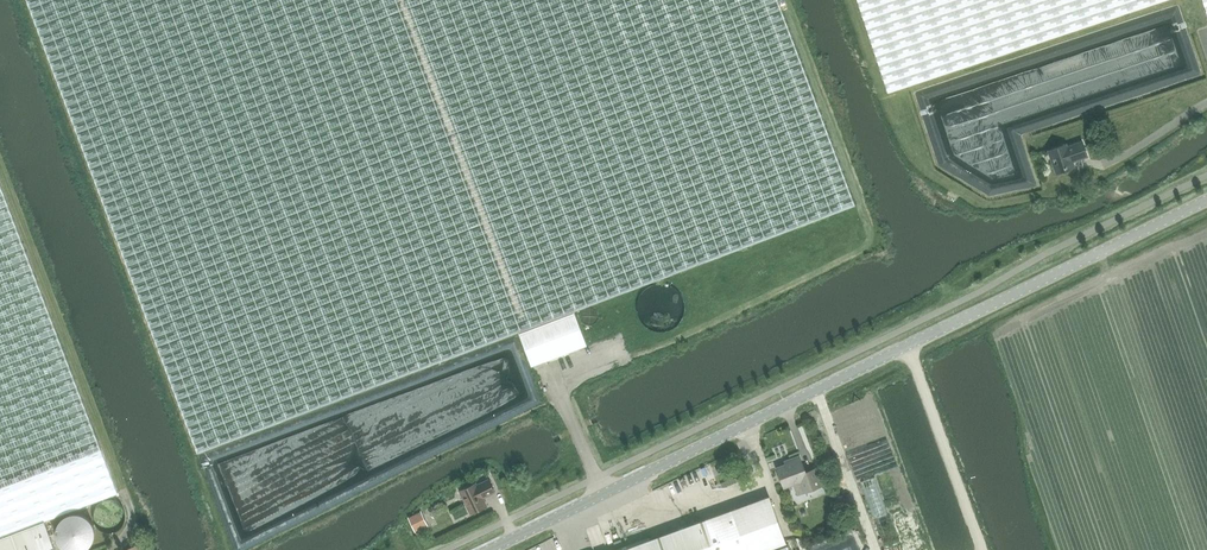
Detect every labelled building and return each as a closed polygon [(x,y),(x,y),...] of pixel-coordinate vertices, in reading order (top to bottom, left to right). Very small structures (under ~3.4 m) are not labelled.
[(198,452),(519,332),(574,311),(855,205),(778,0),(28,0),(198,452)] [(888,91),(1162,0),(857,0),(888,91)] [(1072,161),(1087,156),(1082,141),(1067,147),(1066,144),(1048,150),(1057,173),(1074,167),(1072,161)] [(0,183),(0,537),(45,520),(118,492),(0,183)] [(654,324),(654,325),(665,324),(664,314),(656,315),(655,307),(652,307),(652,316),(647,317),(648,324),(654,324)] [(578,315),(519,337),(530,369),(588,347),(578,315)] [(799,481),(803,493),(822,485),(817,471),(806,475),(799,456),(790,460),(791,462),(777,468),(784,487),(799,481)] [(470,513),(487,505),(483,497),(487,495),(487,496),(495,492),(488,479),(477,485),(475,483),(459,491),(470,513)] [(786,542),(786,543),(769,496),(621,549),(789,549),(786,542)] [(421,513),(409,518),(415,530),(426,524),(421,513)] [(45,520),(0,537),(0,549),(56,549),(45,520)] [(605,543),(599,524),(584,529),(587,540),(591,538),(594,547),(605,543)]
